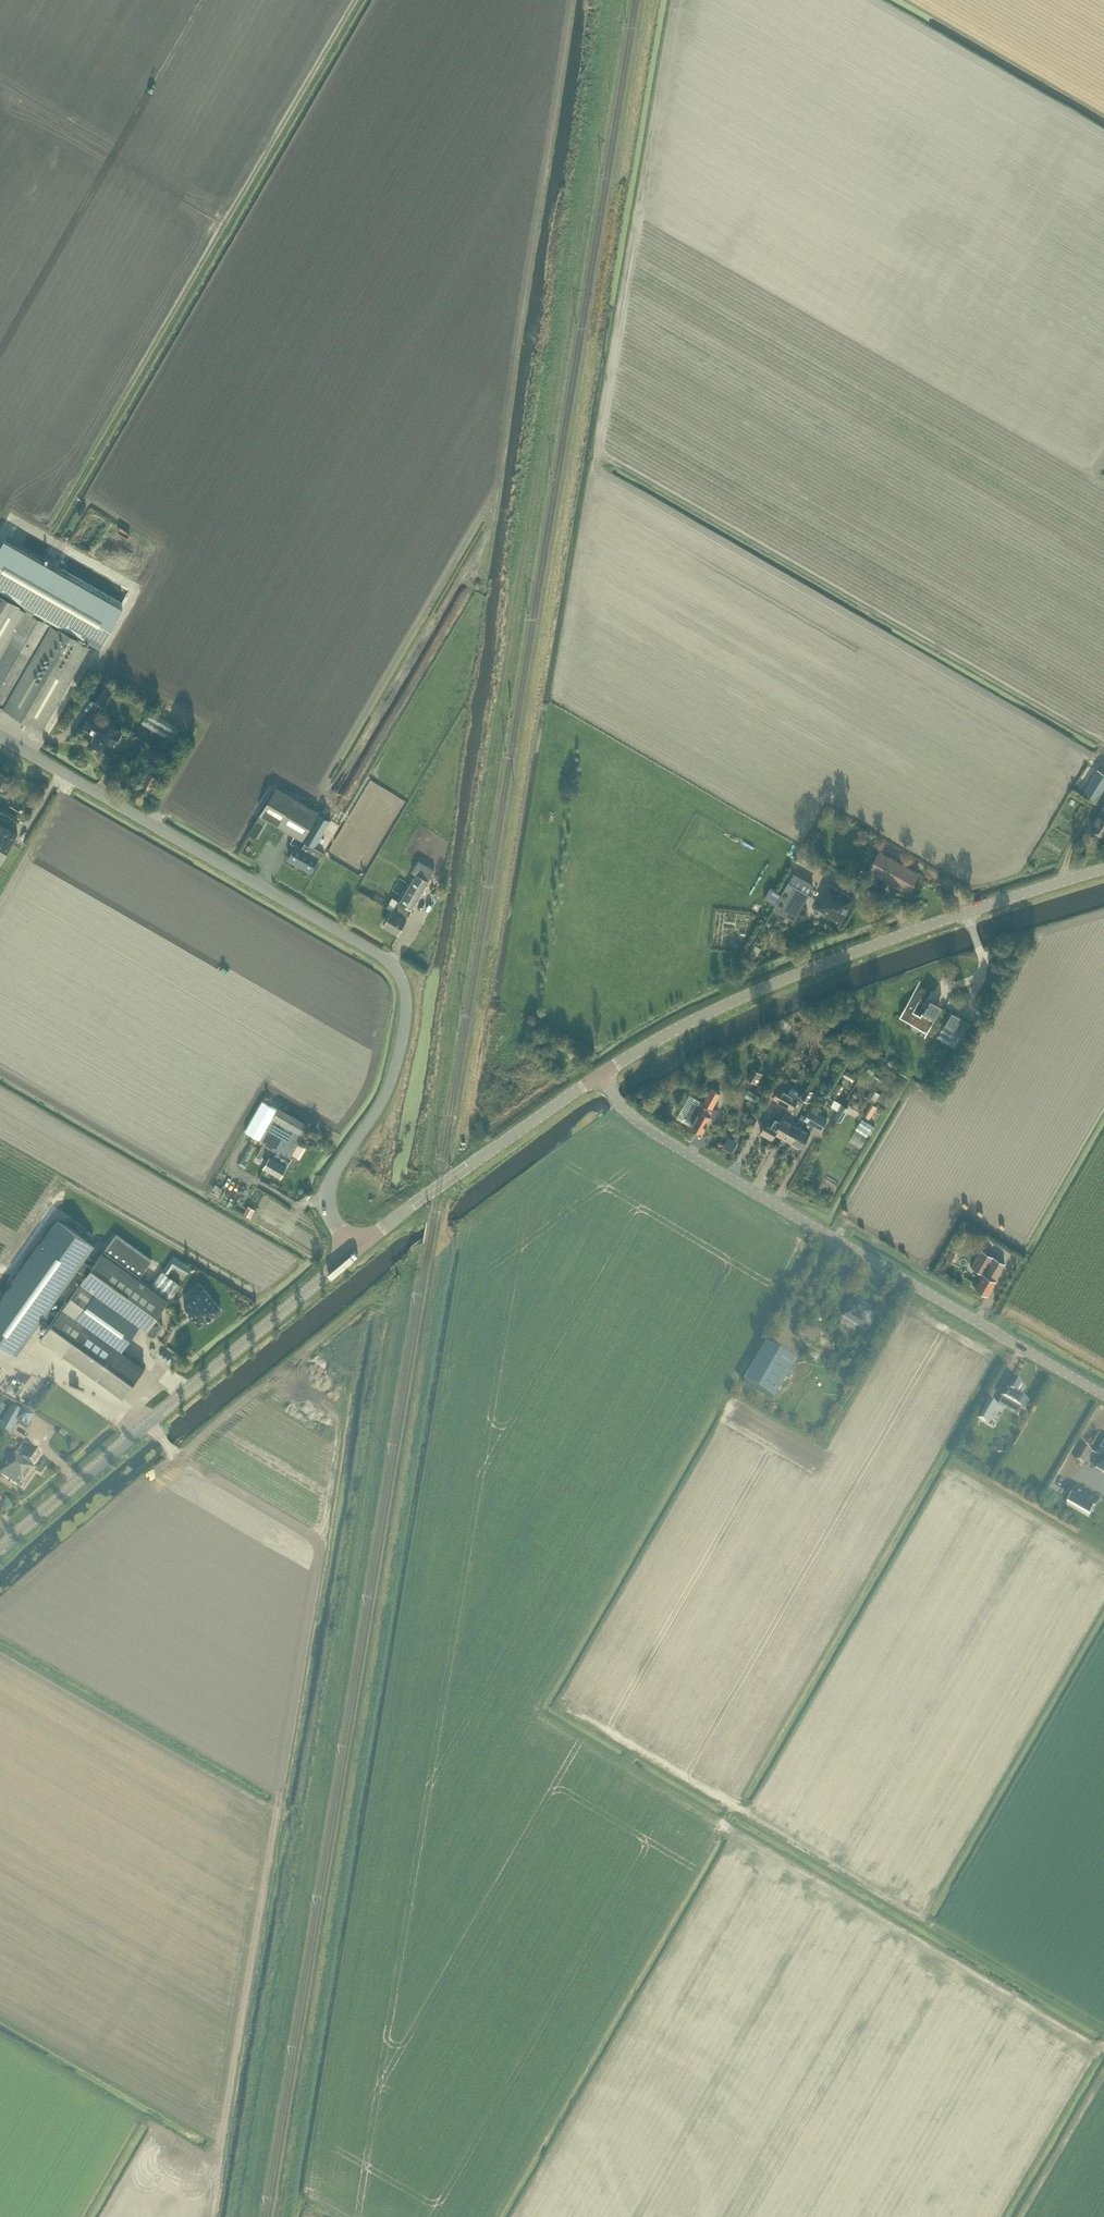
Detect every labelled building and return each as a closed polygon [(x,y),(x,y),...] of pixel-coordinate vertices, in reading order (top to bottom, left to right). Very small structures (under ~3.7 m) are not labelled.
[(112,511),(125,518),(128,512),(115,506),(112,511)] [(124,608),(6,539),(0,549),(0,705),(42,729),(90,646),(85,643),(88,638),(101,646),(124,608)] [(105,704),(114,687),(99,679),(90,695),(105,704)] [(154,721),(183,739),(191,727),(161,709),(154,721)] [(98,744),(96,747),(105,752),(106,749),(111,752),(114,747),(115,748),(122,736),(121,735),(123,732),(104,721),(104,723),(92,716),(86,727),(97,734),(93,742),(98,744)] [(138,729),(134,737),(145,743),(149,736),(138,729)] [(143,747),(138,754),(145,759),(150,751),(143,747)] [(1096,802),(1103,789),(1103,772),(1097,768),(1081,794),(1096,802)] [(277,786),(260,814),(267,819),(279,825),(305,841),(302,846),(297,843),(288,857),(311,871),(318,858),(320,859),(324,853),(325,852),(315,846),(331,819),(324,815),(295,797),(277,786)] [(1103,808),(1103,807),(1091,828),(1103,836),(1103,807),(1103,808)] [(11,827),(14,822),(0,814),(0,865),(19,832),(11,827)] [(260,814),(249,833),(256,837),(267,819),(260,814)] [(909,893),(920,873),(879,850),(868,870),(870,870),(867,875),(874,879),(876,874),(895,884),(893,888),(898,891),(900,888),(909,893)] [(398,933),(407,918),(435,869),(419,859),(413,871),(417,874),(400,901),(393,897),(387,907),(393,910),(384,926),(398,933)] [(774,908),(773,908),(774,908),(795,920),(810,893),(789,881),(782,893),(776,904),(774,908)] [(842,921),(855,898),(828,883),(815,907),(842,921)] [(771,887),(765,898),(770,901),(776,904),(782,893),(776,890),(771,887)] [(900,1016),(927,1032),(925,1035),(925,1036),(943,1006),(930,998),(921,1015),(919,1014),(917,1013),(913,1011),(919,1001),(911,996),(900,1016)] [(956,1048),(971,1022),(952,1011),(937,1037),(956,1048)] [(854,1054),(852,1058),(861,1064),(863,1060),(854,1054)] [(757,1083),(763,1073),(753,1067),(748,1077),(757,1083)] [(838,1081),(832,1091),(837,1093),(842,1084),(838,1081)] [(807,1101),(814,1091),(806,1086),(800,1097),(807,1101)] [(711,1116),(711,1117),(715,1119),(719,1111),(713,1108),(721,1093),(712,1087),(702,1104),(694,1100),(684,1117),(693,1122),(692,1126),(702,1132),(711,1116)] [(771,1115),(761,1133),(772,1139),(775,1134),(775,1133),(783,1137),(783,1138),(792,1122),(793,1121),(804,1101),(782,1088),(776,1098),(790,1106),(782,1120),(771,1115)] [(835,1099),(832,1106),(839,1109),(842,1103),(835,1099)] [(883,1117),(887,1104),(880,1102),(876,1115),(883,1117)] [(841,1121),(849,1107),(842,1103),(839,1109),(834,1117),(841,1121)] [(869,1117),(876,1105),(872,1103),(865,1115),(869,1117)] [(265,1143),(259,1153),(268,1158),(264,1166),(282,1176),(292,1158),(291,1157),(310,1123),(281,1106),(261,1141),(265,1143)] [(803,1122),(792,1143),(801,1149),(815,1125),(822,1128),(827,1118),(810,1108),(807,1115),(803,1122)] [(783,1137),(780,1141),(783,1143),(785,1139),(786,1140),(788,1140),(792,1143),(803,1122),(807,1115),(803,1113),(797,1123),(793,1121),(792,1122),(783,1138),(783,1137)] [(872,1117),(866,1128),(878,1135),(884,1124),(872,1117)] [(733,1148),(743,1151),(746,1138),(736,1135),(733,1148)] [(250,1143),(247,1149),(252,1152),(255,1146),(250,1143)] [(249,1205),(244,1212),(251,1216),(255,1209),(249,1205)] [(0,1300),(0,1341),(17,1353),(44,1316),(53,1323),(59,1314),(50,1307),(79,1268),(88,1274),(93,1266),(84,1260),(95,1245),(58,1219),(0,1300)] [(108,1226),(105,1230),(113,1235),(116,1231),(108,1226)] [(117,1235),(105,1251),(140,1276),(152,1260),(117,1235)] [(988,1294),(996,1280),(1006,1263),(982,1249),(972,1266),(984,1273),(976,1287),(988,1294)] [(53,1323),(41,1338),(123,1397),(145,1366),(122,1350),(141,1325),(147,1330),(148,1333),(152,1336),(155,1335),(159,1330),(163,1326),(156,1318),(170,1299),(104,1252),(93,1266),(88,1274),(59,1314),(53,1323)] [(189,1300),(195,1307),(188,1312),(199,1326),(221,1308),(205,1288),(189,1300)] [(845,1318),(842,1323),(854,1330),(857,1325),(868,1331),(879,1314),(855,1300),(845,1318)] [(818,1311),(814,1318),(821,1322),(826,1315),(818,1311)] [(806,1324),(800,1334),(817,1344),(823,1334),(806,1324)] [(774,1400),(797,1360),(768,1343),(745,1383),(774,1400)] [(172,1362),(180,1351),(172,1346),(165,1357),(172,1362)] [(1003,1395),(1002,1397),(1003,1398),(1023,1409),(1025,1410),(1030,1401),(1020,1395),(1025,1387),(1013,1379),(1006,1389),(1003,1395)] [(978,1419),(988,1425),(998,1407),(989,1401),(981,1414),(978,1419)] [(0,1427),(0,1430),(8,1434),(16,1421),(28,1428),(35,1416),(23,1409),(21,1412),(12,1407),(0,1427)] [(1096,1454),(1101,1457),(1095,1467),(1103,1472),(1103,1440),(1096,1454)] [(1015,1441),(1007,1443),(1009,1449),(1017,1447),(1015,1441)] [(1006,1444),(998,1444),(998,1453),(1007,1452),(1006,1444)] [(23,1458),(34,1466),(42,1454),(31,1446),(23,1458)] [(23,1458),(14,1452),(0,1472),(0,1473),(22,1489),(37,1468),(34,1466),(23,1458)] [(1078,1486),(1069,1502),(1092,1515),(1101,1499),(1078,1486)]
